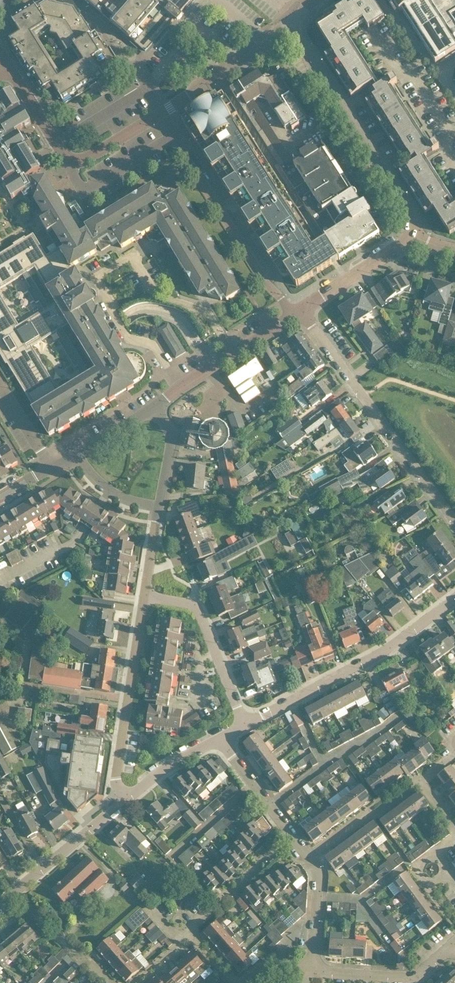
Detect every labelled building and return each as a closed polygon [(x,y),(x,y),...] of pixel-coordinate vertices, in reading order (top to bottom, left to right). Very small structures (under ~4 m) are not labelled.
[(16,30),(9,34),(8,38),(15,49),(13,51),(39,93),(52,84),(65,104),(119,69),(120,64),(111,50),(108,52),(95,31),(93,33),(82,16),(80,17),(73,7),(50,2),(49,0),(48,0),(29,12),(26,11),(13,20),(17,26),(16,26),(19,31),(17,32),(16,30)] [(83,2),(87,5),(91,3),(95,7),(103,15),(123,33),(127,28),(132,32),(128,37),(146,52),(175,19),(178,21),(183,16),(183,15),(181,13),(192,0),(84,0),(83,2)] [(325,55),(351,96),(374,82),(347,41),(344,43),(339,36),(368,17),(374,25),(385,18),(373,0),(345,0),(324,14),(326,18),(317,25),(333,50),(325,55)] [(390,3),(390,2),(395,11),(398,9),(400,11),(402,10),(436,63),(439,61),(441,63),(454,54),(454,21),(450,14),(454,11),(454,0),(388,0),(390,3)] [(123,33),(128,37),(132,32),(127,28),(123,33)] [(231,89),(281,167),(292,160),(270,126),(254,101),(264,95),(275,112),(286,129),(290,126),(293,130),(300,125),(298,123),(306,118),(290,94),(283,81),(279,75),(272,79),(270,76),(266,75),(263,77),(258,70),(239,82),(239,83),(231,89)] [(366,101),(405,163),(412,158),(415,162),(400,172),(426,213),(434,208),(450,234),(454,231),(454,206),(450,209),(445,201),(448,199),(423,158),(439,148),(436,142),(427,148),(389,88),(398,82),(394,77),(367,93),(371,98),(366,101)] [(87,227),(89,230),(85,232),(80,235),(77,230),(65,209),(64,208),(65,208),(64,206),(63,207),(59,201),(56,195),(57,194),(56,193),(55,193),(46,178),(41,179),(37,173),(38,173),(41,171),(24,144),(20,136),(18,132),(26,128),(32,124),(30,121),(23,110),(22,110),(21,107),(12,92),(0,99),(0,180),(3,184),(4,186),(12,200),(24,193),(31,204),(36,201),(41,209),(35,212),(41,221),(44,227),(45,228),(58,249),(71,267),(72,267),(80,262),(97,252),(94,247),(98,245),(101,251),(112,244),(113,245),(118,242),(122,248),(133,241),(135,240),(136,239),(135,237),(140,234),(141,236),(146,233),(150,241),(152,240),(157,241),(158,243),(165,238),(168,243),(170,242),(173,246),(171,248),(172,249),(187,274),(188,275),(188,276),(190,275),(193,279),(191,280),(192,281),(192,282),(200,295),(206,291),(209,296),(216,292),(221,300),(225,298),(227,301),(228,300),(237,295),(238,294),(241,292),(233,279),(232,278),(230,279),(228,274),(229,273),(229,272),(213,246),(212,245),(210,246),(208,242),(209,241),(209,239),(193,213),(192,212),(190,213),(188,209),(189,208),(189,206),(188,206),(181,193),(174,197),(170,191),(168,193),(164,192),(163,190),(157,193),(153,186),(140,194),(139,194),(138,195),(139,197),(135,200),(134,198),(133,199),(132,199),(107,214),(107,215),(106,215),(107,217),(102,220),(101,218),(100,219),(87,227)] [(204,155),(206,158),(213,169),(214,169),(224,184),(223,185),(232,199),(232,198),(242,213),(242,214),(250,228),(251,227),(261,243),(260,243),(269,257),(270,256),(281,275),(282,276),(283,277),(284,277),(285,277),(286,277),(287,277),(290,275),(295,284),(296,284),(297,286),(299,285),(332,264),(336,263),(338,260),(339,259),(326,239),(319,243),(226,98),(222,93),(216,96),(211,99),(210,99),(192,111),(193,111),(187,114),(187,115),(182,119),(185,124),(196,142),(197,142),(205,155),(204,155)] [(319,143),(292,160),(281,167),(295,190),(296,190),(295,189),(299,186),(305,195),(311,191),(315,197),(305,204),(304,203),(313,218),(354,192),(353,192),(353,191),(330,155),(329,156),(326,150),(323,151),(321,148),(322,147),(321,147),(319,144),(319,143)] [(325,236),(326,239),(339,259),(340,260),(340,259),(380,234),(367,214),(371,212),(371,213),(377,212),(367,197),(364,202),(364,203),(361,205),(353,193),(354,192),(313,218),(326,210),(338,229),(326,237),(325,236)] [(76,200),(69,204),(69,205),(73,212),(76,210),(81,217),(85,215),(82,211),(80,207),(76,200)] [(14,244),(14,245),(14,246),(0,254),(0,288),(22,274),(30,287),(27,289),(35,303),(38,301),(44,310),(19,325),(0,295),(0,354),(6,364),(8,364),(12,371),(13,372),(35,409),(34,410),(36,412),(39,418),(40,420),(50,435),(57,431),(69,424),(83,415),(86,413),(87,413),(94,408),(107,400),(108,400),(108,399),(114,396),(115,396),(122,391),(127,388),(133,385),(139,381),(141,379),(142,378),(143,377),(144,376),(144,375),(145,374),(145,372),(146,371),(146,369),(146,368),(146,366),(146,365),(145,363),(145,362),(144,361),(143,360),(143,358),(142,357),(140,356),(139,355),(138,355),(137,354),(135,354),(134,353),(132,353),(131,353),(130,353),(128,353),(127,354),(125,354),(122,356),(120,352),(118,349),(111,337),(102,323),(95,312),(91,305),(95,302),(87,290),(83,292),(79,285),(75,279),(78,277),(78,278),(79,277),(76,271),(74,272),(71,267),(58,249),(47,256),(34,234),(26,238),(25,237),(14,244)] [(162,269),(153,269),(153,286),(162,286),(162,269)] [(414,276),(399,272),(371,289),(383,307),(392,301),(391,299),(404,290),(410,292),(414,276)] [(441,325),(447,326),(454,298),(448,297),(451,286),(432,281),(430,291),(427,291),(423,304),(424,304),(424,302),(431,303),(429,310),(441,313),(439,324),(441,325)] [(352,325),(358,321),(373,311),(372,310),(378,307),(369,292),(363,296),(362,295),(354,300),(349,304),(341,309),(351,325),(352,325)] [(454,301),(454,298),(447,326),(445,335),(443,343),(454,347),(454,301)] [(361,327),(358,321),(352,325),(356,331),(355,331),(372,353),(382,346),(366,324),(361,327)] [(159,330),(165,340),(176,358),(186,352),(168,324),(159,330)] [(441,325),(439,334),(445,335),(447,326),(441,325)] [(307,341),(302,333),(289,342),(290,342),(282,348),(288,355),(307,341)] [(307,341),(288,355),(298,369),(298,370),(318,356),(307,341)] [(388,345),(384,348),(391,358),(395,355),(388,345)] [(262,353),(267,361),(270,366),(277,362),(269,348),(262,353)] [(298,370),(294,373),(297,377),(301,374),(305,380),(312,374),(317,371),(325,365),(318,356),(306,364),(298,370)] [(258,362),(254,357),(227,376),(229,375),(232,381),(231,381),(246,403),(246,404),(260,394),(250,379),(264,370),(258,362)] [(299,380),(291,386),(291,387),(295,392),(301,387),(305,385),(302,382),(301,379),(299,380)] [(332,395),(322,382),(318,386),(315,382),(315,381),(314,381),(299,392),(310,407),(310,406),(312,405),(313,407),(320,401),(321,399),(323,401),(332,395)] [(350,419),(344,410),(341,406),(333,412),(332,410),(325,415),(329,419),(328,420),(335,430),(338,428),(340,426),(341,426),(350,419)] [(309,420),(310,421),(311,422),(303,427),(302,426),(285,439),(289,445),(294,441),(296,443),(307,434),(308,435),(327,421),(321,412),(309,420)] [(245,428),(240,413),(229,417),(234,432),(245,428)] [(198,441),(199,435),(202,422),(186,419),(184,428),(184,431),(181,444),(180,445),(192,448),(196,449),(196,448),(205,450),(206,445),(205,442),(198,441)] [(284,426),(284,425),(277,430),(279,432),(278,433),(283,439),(301,425),(297,419),(285,427),(284,426)] [(330,433),(313,444),(319,451),(331,443),(339,436),(344,443),(350,439),(351,439),(360,432),(355,424),(352,420),(351,420),(350,419),(341,426),(340,426),(338,428),(335,430),(330,433)] [(206,445),(205,450),(206,450),(217,448),(226,446),(226,442),(231,441),(232,441),(227,424),(218,427),(212,428),(208,431),(201,429),(202,422),(199,435),(198,441),(205,442),(206,445)] [(226,446),(217,448),(220,463),(233,460),(236,459),(234,449),(232,441),(231,441),(226,442),(226,446)] [(363,464),(364,466),(378,456),(368,442),(357,450),(354,445),(342,454),(349,462),(345,465),(350,473),(363,464)] [(1,467),(4,465),(6,468),(8,469),(18,462),(8,446),(1,450),(0,449),(0,465),(1,467)] [(288,459),(271,470),(277,480),(294,469),(288,459)] [(233,460),(230,460),(220,463),(227,496),(240,493),(233,460)] [(254,472),(249,463),(238,470),(243,479),(254,472)] [(205,468),(197,467),(187,466),(186,473),(188,473),(187,488),(202,490),(205,468)] [(373,469),(361,475),(358,477),(342,486),(341,486),(344,491),(358,483),(363,493),(372,488),(371,487),(376,483),(381,489),(387,485),(395,479),(391,473),(391,472),(390,470),(389,471),(387,468),(380,473),(379,472),(374,475),(371,471),(373,469)] [(337,478),(319,487),(320,489),(324,495),(342,485),(337,478)] [(56,512),(61,509),(61,491),(61,494),(56,497),(51,489),(41,495),(40,497),(42,500),(39,502),(49,517),(56,513),(56,512)] [(65,513),(72,518),(82,503),(79,501),(81,498),(81,496),(71,489),(65,497),(61,494),(61,491),(61,509),(65,512),(65,513)] [(390,515),(387,517),(398,512),(397,512),(399,510),(397,506),(407,499),(402,493),(393,499),(389,494),(374,505),(378,511),(381,509),(386,514),(388,513),(390,515)] [(41,522),(49,517),(39,502),(36,504),(34,501),(32,500),(23,506),(33,522),(39,518),(41,522)] [(85,505),(82,503),(72,518),(79,523),(80,522),(86,526),(99,508),(88,501),(85,505)] [(175,519),(181,536),(197,530),(193,519),(201,516),(196,501),(187,504),(178,508),(181,507),(184,516),(175,519)] [(344,517),(366,506),(365,506),(363,501),(340,513),(344,517)] [(26,526),(33,522),(23,506),(13,512),(12,514),(14,517),(11,519),(21,535),(28,530),(26,526)] [(399,514),(398,512),(387,517),(393,525),(402,518),(406,523),(402,525),(407,533),(416,529),(415,527),(427,518),(423,512),(425,510),(423,507),(418,510),(417,508),(407,515),(403,510),(399,513),(399,514)] [(92,531),(99,536),(109,521),(106,519),(109,515),(99,508),(86,526),(93,530),(92,531)] [(259,515),(252,519),(256,528),(263,524),(259,515)] [(21,535),(11,519),(8,521),(6,518),(4,518),(0,520),(0,533),(4,540),(11,536),(13,539),(21,535)] [(113,523),(109,521),(99,536),(107,541),(107,540),(112,543),(126,537),(121,534),(126,526),(117,520),(115,520),(113,523)] [(51,524),(55,532),(59,530),(55,522),(51,524)] [(300,523),(293,527),(299,540),(306,536),(300,523)] [(201,541),(197,530),(181,536),(181,537),(177,540),(179,545),(184,545),(187,553),(188,553),(192,562),(198,560),(202,559),(215,553),(209,538),(201,541)] [(291,531),(285,535),(292,547),(298,543),(291,531)] [(435,536),(428,541),(429,542),(436,551),(442,547),(446,551),(452,546),(441,532),(435,536)] [(110,549),(108,561),(126,563),(127,557),(131,557),(132,556),(134,544),(125,543),(126,537),(112,543),(111,549),(110,549)] [(207,563),(199,567),(205,581),(227,573),(227,572),(225,573),(221,563),(245,550),(244,548),(250,544),(247,539),(247,538),(242,541),(209,558),(206,560),(207,563)] [(306,538),(300,542),(307,554),(313,551),(306,538)] [(346,547),(345,551),(347,555),(357,550),(354,545),(352,544),(346,547)] [(452,546),(446,551),(442,547),(436,551),(429,556),(423,560),(435,575),(441,571),(436,565),(442,561),(451,572),(454,569),(454,550),(452,546)] [(18,550),(12,552),(18,564),(24,561),(18,550)] [(426,551),(420,556),(423,560),(429,556),(426,552),(426,551)] [(7,555),(7,557),(12,567),(18,564),(12,552),(7,555)] [(366,556),(359,559),(370,572),(368,574),(370,576),(381,567),(371,554),(366,556)] [(419,555),(409,563),(416,571),(411,576),(416,582),(424,592),(434,585),(429,579),(435,575),(423,560),(420,556),(419,555)] [(351,564),(345,567),(356,581),(358,582),(368,574),(370,572),(359,559),(351,564)] [(126,564),(126,563),(108,561),(107,566),(112,567),(110,574),(106,573),(105,580),(128,584),(131,566),(130,565),(126,564)] [(260,564),(259,564),(266,579),(271,576),(264,562),(260,564)] [(424,592),(416,582),(411,576),(405,580),(394,566),(385,572),(401,593),(406,589),(415,600),(424,592)] [(345,583),(355,578),(345,567),(340,569),(345,583)] [(220,581),(223,588),(210,593),(214,605),(230,598),(228,592),(238,587),(234,575),(220,581)] [(310,605),(319,601),(309,577),(299,582),(310,605)] [(281,598),(272,579),(266,582),(275,601),(281,598)] [(126,594),(128,584),(105,580),(105,582),(109,583),(108,591),(103,590),(102,596),(105,597),(115,599),(116,592),(126,594)] [(263,581),(256,585),(260,594),(267,591),(263,581)] [(378,597),(386,608),(393,617),(405,608),(398,599),(395,596),(389,588),(378,597)] [(21,598),(4,617),(21,631),(38,612),(40,614),(45,607),(24,589),(23,590),(18,595),(21,598)] [(230,598),(214,605),(219,616),(228,613),(232,611),(235,617),(248,611),(244,600),(241,594),(230,598)] [(282,600),(285,608),(293,605),(290,597),(282,600)] [(94,599),(93,606),(105,608),(106,601),(94,599)] [(369,616),(363,621),(372,633),(373,633),(374,634),(376,634),(379,631),(379,630),(378,629),(384,624),(377,615),(381,611),(372,599),(365,605),(364,610),(369,616)] [(302,604),(295,607),(299,616),(298,617),(302,628),(309,647),(303,649),(304,649),(296,652),(298,657),(302,667),(309,664),(309,663),(314,660),(315,662),(325,659),(314,631),(306,612),(302,604)] [(344,620),(346,625),(338,628),(346,648),(361,642),(356,630),(361,628),(362,628),(354,607),(343,611),(347,619),(344,620)] [(244,627),(261,619),(256,610),(240,619),(244,627)] [(309,611),(306,612),(314,631),(325,659),(327,658),(328,661),(335,658),(334,655),(326,634),(324,633),(321,624),(318,625),(317,622),(316,622),(315,619),(312,620),(309,613),(309,611)] [(97,630),(98,630),(97,637),(113,639),(115,632),(116,631),(116,627),(115,626),(116,624),(106,622),(108,614),(100,612),(97,630)] [(180,635),(181,628),(182,622),(163,619),(162,627),(158,627),(156,635),(174,638),(175,634),(180,635)] [(451,621),(445,625),(453,637),(454,636),(454,627),(451,621)] [(235,630),(226,634),(230,643),(257,632),(265,629),(263,624),(255,627),(243,632),(241,628),(235,630)] [(71,628),(63,639),(64,640),(86,654),(87,653),(86,653),(93,642),(91,641),(76,631),(71,628)] [(257,632),(230,643),(234,653),(249,647),(247,642),(259,637),(259,638),(267,634),(265,629),(257,632)] [(432,640),(444,656),(453,649),(454,651),(454,639),(453,637),(448,640),(444,634),(438,639),(436,637),(432,640)] [(158,652),(177,655),(179,643),(174,642),(174,638),(156,635),(155,644),(159,645),(158,652)] [(444,656),(432,640),(420,648),(427,658),(422,661),(432,675),(442,667),(438,661),(444,656)] [(267,641),(249,648),(252,655),(269,647),(267,641)] [(272,655),(269,647),(252,655),(255,662),(272,655)] [(119,670),(114,669),(116,652),(102,649),(99,667),(119,670)] [(110,692),(116,693),(119,670),(99,667),(85,664),(84,665),(83,672),(76,671),(73,670),(56,667),(48,666),(50,659),(50,655),(34,652),(33,659),(32,659),(29,680),(43,682),(43,685),(80,690),(81,688),(100,691),(110,692)] [(152,659),(151,665),(151,668),(169,671),(170,667),(175,668),(177,655),(158,652),(157,660),(152,659)] [(302,667),(298,657),(290,659),(280,664),(283,670),(294,666),(295,670),(301,667),(302,667)] [(250,665),(241,669),(244,678),(271,667),(271,668),(277,665),(275,660),(269,662),(257,667),(255,663),(250,665)] [(271,667),(244,678),(248,688),(255,685),(258,693),(278,684),(271,668),(271,667)] [(168,674),(169,671),(151,668),(150,677),(154,677),(153,685),(172,688),(174,675),(168,674)] [(402,670),(382,680),(388,692),(390,695),(410,684),(407,678),(402,670)] [(359,682),(348,687),(356,702),(359,707),(370,702),(367,696),(359,682)] [(153,685),(152,692),(147,692),(146,700),(157,702),(156,707),(150,706),(147,725),(155,726),(154,731),(172,733),(172,729),(180,730),(182,721),(183,712),(170,709),(169,707),(172,688),(153,685)] [(338,693),(346,708),(356,702),(348,687),(344,690),(343,689),(338,691),(339,692),(338,693)] [(391,715),(397,712),(393,703),(386,692),(381,695),(384,701),(391,715)] [(335,713),(346,708),(338,693),(327,699),(335,713)] [(69,703),(84,705),(85,697),(71,695),(69,703)] [(323,701),(322,700),(317,702),(318,704),(317,704),(324,719),(335,713),(327,699),(323,701)] [(91,718),(106,720),(108,707),(93,704),(93,705),(88,704),(87,711),(92,712),(91,718)] [(324,719),(317,704),(306,710),(310,719),(314,725),(324,719)] [(19,708),(18,721),(31,722),(32,710),(19,708)] [(180,730),(186,731),(202,720),(197,713),(184,722),(182,721),(180,730)] [(293,716),(296,721),(301,719),(298,713),(293,716)] [(75,715),(73,725),(79,726),(79,729),(81,729),(81,725),(90,726),(89,730),(89,731),(91,731),(94,732),(104,733),(106,720),(91,718),(91,717),(82,716),(75,715)] [(0,717),(0,748),(4,755),(17,748),(0,717)] [(294,729),(299,727),(304,724),(301,719),(296,721),(291,724),(294,729)] [(379,719),(374,722),(376,727),(382,724),(379,719)] [(399,724),(402,729),(407,725),(404,720),(399,724)] [(58,728),(58,733),(61,733),(77,736),(78,729),(79,729),(79,726),(73,725),(59,722),(59,724),(58,728)] [(398,732),(402,729),(399,724),(394,728),(398,732)] [(357,730),(360,735),(366,733),(363,727),(357,730)] [(425,734),(427,737),(434,731),(431,728),(425,734)] [(37,756),(41,731),(33,730),(30,743),(34,750),(37,756)] [(355,738),(360,735),(357,730),(352,733),(355,738)] [(251,753),(264,744),(257,734),(244,744),(251,753)] [(380,738),(383,743),(388,740),(384,735),(380,738)] [(76,736),(75,743),(69,791),(71,791),(70,794),(69,801),(78,812),(95,798),(96,794),(99,795),(102,776),(98,775),(103,740),(76,736)] [(302,745),(307,742),(304,737),(299,740),(302,745)] [(378,747),(383,743),(380,738),(375,742),(378,747)] [(435,752),(432,748),(425,738),(415,746),(425,759),(435,752)] [(336,741),(339,747),(344,744),(342,739),(336,741)] [(54,780),(56,782),(58,783),(60,784),(63,766),(68,767),(70,757),(64,756),(65,752),(60,751),(61,741),(49,740),(46,762),(46,763),(46,764),(46,765),(46,766),(47,767),(48,768),(50,770),(50,771),(51,772),(51,773),(52,775),(52,776),(52,777),(54,780)] [(334,749),(339,747),(336,741),(331,744),(334,749)] [(310,748),(307,742),(302,745),(304,751),(310,748)] [(34,750),(30,743),(20,748),(23,755),(34,750)] [(271,753),(264,744),(251,753),(258,763),(271,753)] [(363,746),(358,750),(362,755),(367,751),(363,746)] [(425,759),(415,746),(417,749),(408,756),(417,769),(427,762),(425,759)] [(357,759),(362,755),(358,750),(353,753),(357,759)] [(2,779),(12,773),(0,751),(0,752),(0,775),(2,779)] [(279,763),(271,753),(258,763),(265,773),(279,763)] [(396,760),(408,776),(417,769),(408,756),(398,762),(396,760)] [(203,766),(216,780),(229,768),(220,758),(214,763),(212,761),(207,766),(205,764),(203,766)] [(310,761),(313,766),(318,764),(316,758),(310,761)] [(408,776),(396,760),(386,767),(396,780),(405,773),(407,776),(408,776)] [(337,762),(332,766),(336,771),(341,767),(337,762)] [(286,773),(279,763),(265,773),(273,783),(286,773)] [(203,766),(197,771),(195,769),(193,771),(206,786),(207,787),(212,783),(216,780),(203,766)] [(336,771),(332,766),(327,769),(331,774),(336,771)] [(445,786),(454,778),(454,771),(451,766),(438,776),(445,786)] [(64,807),(43,767),(27,776),(37,793),(42,790),(50,806),(52,809),(45,815),(47,819),(55,830),(57,829),(59,830),(63,826),(63,825),(68,820),(61,810),(64,807)] [(386,767),(376,774),(386,788),(396,780),(386,767)] [(208,788),(207,787),(206,786),(193,771),(187,776),(186,774),(183,777),(196,791),(200,795),(208,788)] [(293,782),(286,773),(273,783),(280,792),(293,782)] [(386,788),(376,774),(367,782),(376,795),(386,788)] [(193,794),(196,791),(183,777),(173,786),(178,791),(179,790),(186,796),(191,792),(193,794)] [(321,781),(318,777),(313,780),(316,785),(321,781)] [(445,786),(452,795),(449,797),(450,798),(454,794),(454,778),(445,786)] [(316,785),(313,780),(308,784),(312,789),(316,785)] [(225,791),(231,798),(239,791),(233,784),(225,791)] [(362,785),(352,793),(362,806),(372,799),(362,785)] [(217,798),(223,805),(231,798),(225,791),(217,798)] [(298,791),(294,794),(297,799),(302,796),(298,791)] [(419,792),(409,800),(419,813),(429,806),(419,792)] [(352,813),(362,806),(352,793),(343,800),(352,813)] [(300,803),(297,799),(294,794),(289,798),(295,806),(300,803)] [(217,798),(213,802),(219,809),(223,805),(217,798)] [(158,802),(147,811),(153,819),(163,831),(169,826),(167,825),(163,820),(170,814),(171,813),(175,818),(178,821),(183,816),(195,830),(202,824),(190,811),(190,810),(182,801),(177,806),(175,804),(172,800),(163,808),(158,802)] [(343,800),(333,807),(343,820),(352,813),(343,800)] [(401,806),(400,807),(410,820),(419,813),(409,800),(406,802),(405,801),(400,805),(401,806)] [(211,816),(215,812),(209,805),(205,809),(211,816)] [(16,817),(28,838),(30,836),(31,838),(37,835),(36,833),(38,832),(36,828),(40,825),(33,812),(30,813),(26,806),(19,810),(21,814),(16,817)] [(237,806),(234,809),(240,816),(243,813),(237,806)] [(333,828),(343,820),(333,807),(323,814),(333,828)] [(400,807),(390,814),(400,827),(410,820),(400,807)] [(230,813),(226,817),(232,824),(236,820),(230,813)] [(323,814),(314,821),(323,835),(333,828),(323,814)] [(381,819),(382,820),(380,821),(390,835),(400,827),(390,814),(386,817),(385,816),(381,819)] [(252,824),(245,830),(257,845),(260,842),(258,841),(264,836),(272,829),(263,817),(264,819),(257,825),(254,822),(252,824)] [(221,820),(217,824),(213,828),(219,835),(221,837),(226,832),(225,830),(227,827),(221,820)] [(314,842),(323,835),(314,821),(304,829),(314,842)] [(364,829),(374,843),(384,835),(374,822),(364,829)] [(134,827),(129,832),(121,824),(109,836),(120,847),(125,842),(141,858),(148,851),(141,844),(146,839),(134,827)] [(213,828),(209,831),(216,838),(219,835),(213,828)] [(374,843),(364,829),(360,832),(359,831),(355,834),(356,835),(354,837),(364,850),(374,843)] [(24,850),(11,830),(0,837),(0,845),(7,857),(12,854),(14,857),(17,855),(19,855),(23,853),(24,850)] [(238,839),(251,854),(253,851),(252,850),(257,845),(245,830),(241,833),(243,835),(238,839)] [(151,831),(147,836),(166,856),(166,854),(172,849),(161,837),(159,839),(151,831)] [(442,833),(437,836),(441,841),(445,838),(442,833)] [(212,842),(205,835),(197,842),(203,849),(212,842)] [(441,841),(437,836),(432,840),(436,845),(441,841)] [(364,850),(354,837),(345,844),(355,857),(364,850)] [(232,849),(244,863),(247,860),(245,859),(251,854),(238,839),(235,842),(237,844),(232,849)] [(203,849),(197,842),(193,845),(199,852),(203,849)] [(337,850),(335,851),(345,864),(355,857),(345,844),(341,847),(340,845),(336,848),(337,850)] [(224,855),(225,857),(238,872),(240,870),(239,868),(244,863),(232,849),(230,847),(226,850),(228,852),(224,855)] [(418,851),(421,856),(426,852),(423,847),(418,851)] [(189,849),(179,858),(185,865),(187,867),(193,861),(192,859),(195,856),(189,849)] [(335,871),(345,864),(335,851),(325,858),(335,871)] [(416,859),(421,856),(418,851),(413,855),(416,859)] [(224,855),(215,863),(219,867),(231,881),(234,879),(232,877),(238,872),(225,857),(224,855)] [(64,903),(76,892),(85,902),(109,879),(95,864),(88,857),(53,890),(64,903)] [(396,861),(399,866),(404,862),(400,857),(396,861)] [(384,877),(394,870),(388,861),(378,868),(381,872),(384,877)] [(281,870),(294,885),(303,876),(299,871),(297,873),(291,865),(285,870),(284,868),(281,870)] [(205,867),(195,876),(203,886),(205,884),(212,892),(217,887),(219,889),(222,886),(209,872),(205,867)] [(209,872),(222,886),(227,881),(228,883),(231,881),(219,867),(214,871),(212,869),(209,872)] [(274,873),(271,876),(284,890),(288,886),(289,887),(290,888),(294,885),(281,870),(275,875),(274,873)] [(380,880),(384,877),(381,872),(376,875),(380,880)] [(401,892),(414,882),(407,872),(393,882),(401,892)] [(129,883),(138,892),(147,883),(138,874),(129,883)] [(264,879),(262,881),(274,895),(279,900),(283,897),(283,895),(286,893),(284,890),(271,876),(266,881),(264,879)] [(254,884),(252,886),(264,901),(266,902),(274,895),(262,881),(256,886),(254,884)] [(352,892),(357,890),(353,882),(348,885),(352,892)] [(366,882),(362,886),(365,891),(370,887),(366,882)] [(421,892),(414,882),(401,892),(408,902),(421,892)] [(252,886),(242,895),(246,901),(257,912),(263,906),(263,905),(262,903),(264,901),(252,886)] [(360,894),(365,891),(362,886),(357,890),(360,894)] [(421,892),(408,902),(415,911),(428,901),(421,892)] [(241,899),(237,902),(245,912),(249,908),(246,905),(241,899)] [(375,903),(371,899),(366,902),(370,907),(375,903)] [(435,911),(428,901),(415,911),(422,921),(435,911)] [(287,910),(291,915),(297,921),(305,914),(299,908),(296,911),(292,906),(287,910)] [(150,918),(143,910),(141,908),(130,917),(139,927),(145,922),(150,918)] [(356,922),(369,922),(359,909),(357,910),(356,922)] [(247,913),(253,920),(256,917),(251,911),(247,913)] [(443,921),(435,911),(422,921),(430,931),(443,921)] [(382,913),(377,917),(381,922),(386,918),(382,913)] [(282,915),(280,918),(283,922),(289,929),(297,921),(291,915),(288,918),(284,914),(282,915)] [(212,941),(227,927),(223,922),(225,921),(221,916),(215,921),(216,922),(207,931),(206,929),(200,934),(205,940),(208,937),(212,941)] [(262,923),(256,917),(253,920),(258,926),(262,923)] [(270,927),(273,931),(275,929),(281,935),(289,929),(280,918),(270,927)] [(386,918),(381,922),(385,926),(389,923),(386,918)] [(28,943),(31,947),(35,943),(35,942),(39,939),(40,939),(47,933),(36,922),(30,927),(27,924),(21,929),(19,927),(16,929),(28,943)] [(154,923),(148,928),(151,932),(157,926),(154,923)] [(267,924),(264,927),(270,934),(273,931),(270,927),(267,924)] [(156,941),(164,934),(160,929),(157,926),(151,932),(146,936),(153,943),(156,941)] [(219,949),(231,938),(235,936),(227,927),(212,941),(219,949)] [(9,939),(20,951),(22,953),(25,950),(28,954),(33,950),(31,947),(28,943),(16,929),(14,932),(15,934),(9,939)] [(273,931),(270,934),(268,936),(276,945),(284,938),(281,935),(275,929),(273,931)] [(397,932),(392,936),(395,941),(391,944),(398,954),(403,951),(396,941),(401,937),(397,932)] [(226,958),(238,947),(244,941),(237,933),(235,936),(231,938),(219,949),(226,958)] [(105,958),(118,947),(123,942),(115,934),(97,949),(100,953),(99,954),(98,956),(101,959),(103,959),(105,958)] [(1,946),(11,958),(13,961),(17,957),(15,955),(20,951),(9,939),(8,937),(5,939),(6,941),(1,946)] [(164,941),(169,947),(173,944),(167,938),(164,941)] [(330,957),(342,957),(343,941),(331,940),(330,957)] [(342,957),(354,958),(355,942),(343,941),(342,957)] [(367,942),(355,942),(354,958),(372,959),(373,947),(367,946),(367,942)] [(2,965),(4,968),(8,964),(6,962),(11,958),(1,946),(0,945),(0,963),(2,965)] [(112,966),(125,955),(118,947),(105,958),(112,966)] [(246,955),(238,947),(226,958),(233,966),(246,955)] [(130,950),(125,955),(112,966),(119,974),(137,958),(130,950)] [(192,951),(184,959),(198,975),(200,976),(212,966),(199,951),(195,955),(192,951)] [(246,955),(233,966),(241,974),(252,964),(253,966),(259,960),(251,951),(246,955)] [(50,962),(47,965),(52,970),(60,962),(53,955),(48,960),(50,962)] [(144,967),(137,958),(119,974),(126,982),(144,967)] [(184,959),(176,966),(187,979),(190,982),(198,975),(184,959)] [(49,974),(52,970),(47,965),(43,968),(49,974)] [(68,980),(69,981),(78,973),(71,966),(62,974),(68,980)] [(176,982),(191,982),(187,979),(176,966),(168,973),(176,982)] [(441,972),(451,982),(454,982),(454,969),(454,968),(449,973),(445,968),(441,972)] [(438,982),(451,982),(441,972),(437,975),(442,980),(438,982)] [(168,973),(163,977),(160,974),(157,977),(162,982),(176,982),(168,973)] [(54,982),(55,982),(68,982),(69,981),(68,980),(62,974),(59,977),(54,982)]
